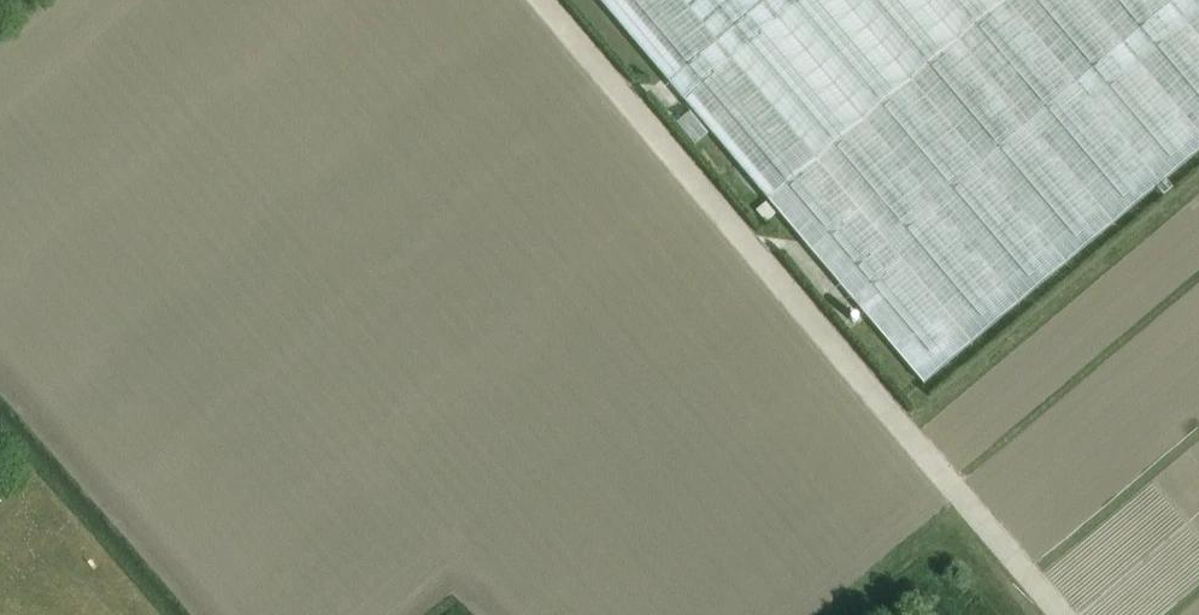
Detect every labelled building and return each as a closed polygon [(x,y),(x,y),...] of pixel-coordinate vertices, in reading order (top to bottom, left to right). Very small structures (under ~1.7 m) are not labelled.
[(767,199),(922,383),(1198,150),(1198,0),(599,0),(767,199)] [(676,122),(694,144),(707,133),(689,111),(676,122)]
